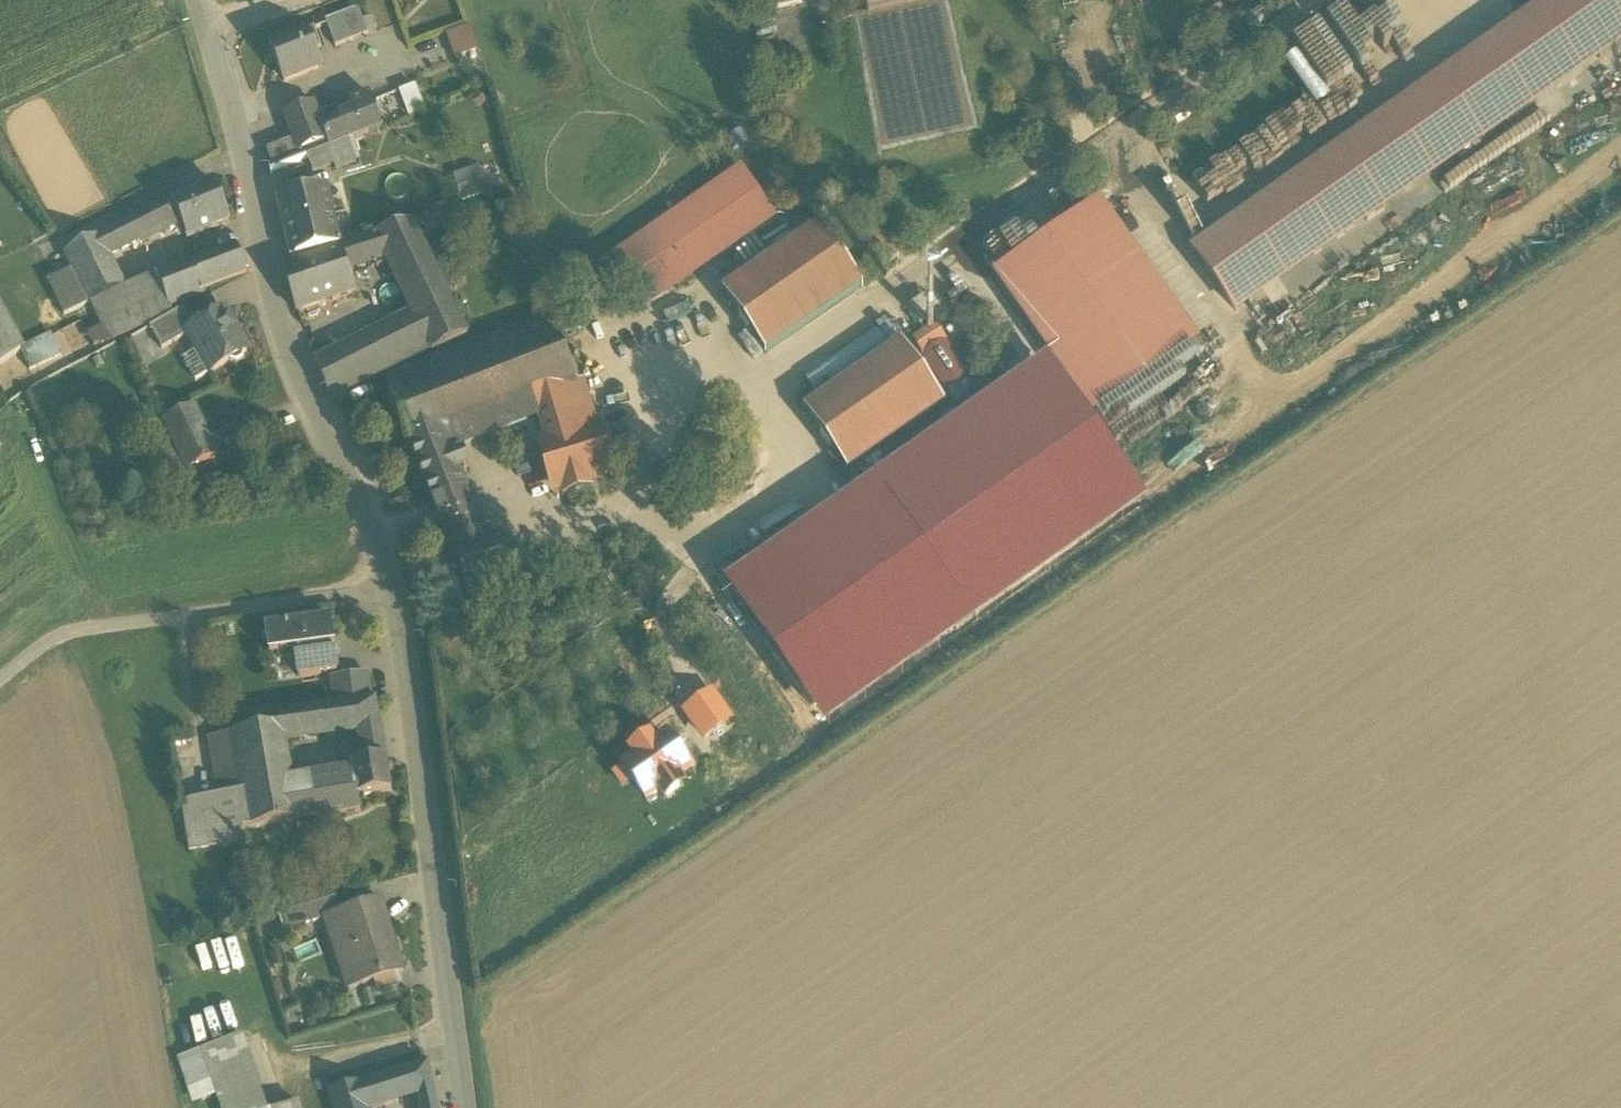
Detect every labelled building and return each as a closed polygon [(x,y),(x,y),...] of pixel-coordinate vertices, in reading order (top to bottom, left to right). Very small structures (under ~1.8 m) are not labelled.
[(767,10),(802,3),(801,0),(764,0),(767,10)] [(867,18),(892,12),(892,10),(930,2),(930,0),(863,0),(867,15),(867,18)] [(1620,44),(1620,0),(1544,0),(1189,248),(1235,314),(1620,44)] [(325,20),(335,47),(368,34),(358,8),(325,20)] [(440,36),(453,68),(476,60),(464,27),(440,36)] [(314,28),(308,30),(315,49),(321,46),(314,28)] [(321,66),(315,49),(308,30),(270,44),(284,80),(321,66)] [(1297,52),(1283,60),(1311,106),(1325,98),(1297,52)] [(1207,167),(1290,120),(1271,85),(1168,144),(1195,192),(1215,181),(1207,167)] [(401,93),(409,115),(424,110),(415,87),(401,93)] [(340,103),(343,111),(370,100),(367,92),(340,103)] [(381,128),(370,100),(343,111),(320,119),(331,147),(349,140),(381,128)] [(328,148),(331,147),(320,119),(314,103),(284,114),(293,139),(266,149),(273,169),(307,156),(328,148)] [(331,147),(328,148),(333,163),(335,170),(357,161),(349,140),(331,147)] [(314,170),(333,163),(328,148),(307,156),(314,170)] [(453,176),(458,189),(482,181),(477,167),(453,176)] [(687,208),(717,252),(772,215),(741,171),(687,208)] [(458,189),(463,202),(487,193),(482,181),(458,189)] [(181,223),(187,237),(230,220),(214,182),(172,199),(181,223)] [(277,197),(291,254),(339,243),(325,185),(277,197)] [(172,199),(99,235),(108,254),(163,228),(169,225),(170,228),(181,223),(172,199)] [(994,277),(1091,415),(1196,341),(1129,246),(1099,203),(994,277)] [(672,219),(703,263),(717,252),(687,208),(672,219)] [(703,263),(672,219),(617,257),(648,301),(703,263)] [(390,262),(405,295),(441,278),(415,223),(377,235),(390,262)] [(722,292),(765,354),(863,286),(819,224),(722,292)] [(1150,231),(1129,246),(1196,341),(1218,326),(1150,231)] [(90,302),(91,303),(124,287),(108,254),(99,235),(65,252),(73,268),(90,302)] [(377,235),(355,242),(362,264),(362,265),(375,261),(378,266),(390,262),(377,235)] [(347,268),(362,264),(355,242),(341,247),(347,268)] [(237,245),(157,274),(169,306),(170,305),(205,292),(203,287),(247,271),(237,245)] [(283,266),(297,310),(355,291),(347,268),(341,247),(283,266)] [(64,316),(90,302),(73,268),(47,281),(64,316)] [(173,313),(170,305),(169,306),(157,274),(124,287),(91,303),(107,342),(173,313)] [(405,295),(413,311),(448,294),(441,278),(405,295)] [(467,334),(448,294),(413,311),(430,347),(432,351),(467,334)] [(149,327),(162,349),(189,333),(188,332),(195,328),(184,307),(176,312),(173,313),(149,327)] [(198,350),(202,356),(206,354),(215,369),(229,361),(230,362),(237,364),(242,360),(244,354),(243,353),(247,351),(235,331),(226,313),(224,311),(195,328),(188,332),(189,333),(198,350)] [(345,360),(337,346),(312,357),(330,397),(430,347),(413,311),(392,320),(397,330),(345,360)] [(20,352),(20,351),(0,313),(0,364),(20,352)] [(409,445),(410,445),(443,432),(450,449),(539,413),(535,400),(577,383),(576,382),(555,330),(549,314),(427,362),(384,382),(409,445)] [(392,320),(337,346),(345,360),(397,330),(392,320)] [(52,336),(20,351),(20,352),(29,371),(61,356),(52,336)] [(803,410),(847,472),(945,404),(901,342),(803,410)] [(195,381),(211,372),(202,356),(198,350),(182,359),(195,381)] [(211,372),(215,369),(206,354),(202,356),(211,372)] [(724,584),(738,605),(740,603),(1037,397),(1109,499),(812,706),(810,707),(824,728),(1147,501),(1047,358),(724,584)] [(594,424),(580,381),(576,382),(577,383),(535,400),(539,413),(546,435),(551,450),(545,452),(553,476),(558,475),(562,486),(590,477),(613,470),(598,423),(594,424)] [(1037,397),(740,603),(812,706),(1109,499),(1037,397)] [(165,420),(188,468),(217,454),(194,407),(165,420)] [(604,421),(598,423),(613,470),(618,469),(604,421)] [(410,445),(433,503),(466,490),(450,449),(443,432),(410,445)] [(551,450),(546,435),(535,439),(551,493),(561,490),(562,495),(593,486),(590,477),(562,486),(558,475),(553,476),(545,452),(551,450)] [(433,503),(441,521),(473,508),(466,490),(433,503)] [(487,541),(473,508),(441,521),(454,555),(487,541)] [(451,556),(469,600),(520,579),(502,535),(487,541),(454,555),(451,556)] [(740,603),(738,605),(810,707),(812,706),(740,603)] [(296,660),(298,677),(337,672),(335,655),(332,655),(331,647),(333,646),(330,620),(266,628),(269,655),(297,651),(298,660),(296,660)] [(331,678),(335,704),(371,699),(368,673),(331,678)] [(711,695),(687,712),(704,737),(729,720),(711,695)] [(360,729),(362,741),(382,738),(376,699),(371,699),(335,704),(296,709),(302,737),(360,729)] [(282,725),(285,742),(302,740),(302,737),(296,709),(279,711),(281,725),(282,725)] [(281,725),(225,734),(241,829),(242,829),(298,820),(293,786),(285,742),(282,725),(281,725)] [(225,832),(241,829),(225,734),(209,737),(219,795),(225,832)] [(636,758),(614,773),(624,786),(633,779),(647,799),(659,791),(664,798),(682,785),(677,778),(689,769),(666,736),(654,745),(649,738),(631,751),(636,758)] [(386,760),(382,738),(362,741),(365,763),(386,760)] [(351,765),(357,798),(358,798),(391,792),(386,760),(365,763),(351,765)] [(339,778),(293,786),(298,820),(360,810),(358,798),(357,798),(351,765),(337,767),(339,778)] [(245,843),(242,829),(241,829),(225,832),(219,795),(182,801),(190,853),(245,843)] [(307,907),(313,925),(325,921),(325,920),(337,916),(343,914),(337,897),(307,907)] [(352,949),(364,985),(376,981),(400,973),(404,972),(380,901),(343,914),(337,916),(325,920),(325,921),(336,955),(352,949)] [(349,990),(364,985),(352,949),(336,955),(349,990)] [(376,981),(381,997),(406,988),(400,973),(376,981)] [(202,1051),(221,1107),(266,1107),(241,1037),(202,1050),(202,1051)] [(202,1051),(177,1059),(194,1107),(221,1107),(202,1051)] [(357,1086),(359,1086),(366,1107),(379,1107),(421,1099),(434,1096),(426,1063),(357,1084),(357,1086)] [(359,1086),(357,1086),(331,1094),(335,1107),(366,1107),(359,1086)] [(434,1096),(421,1099),(423,1107),(436,1107),(434,1096)]
